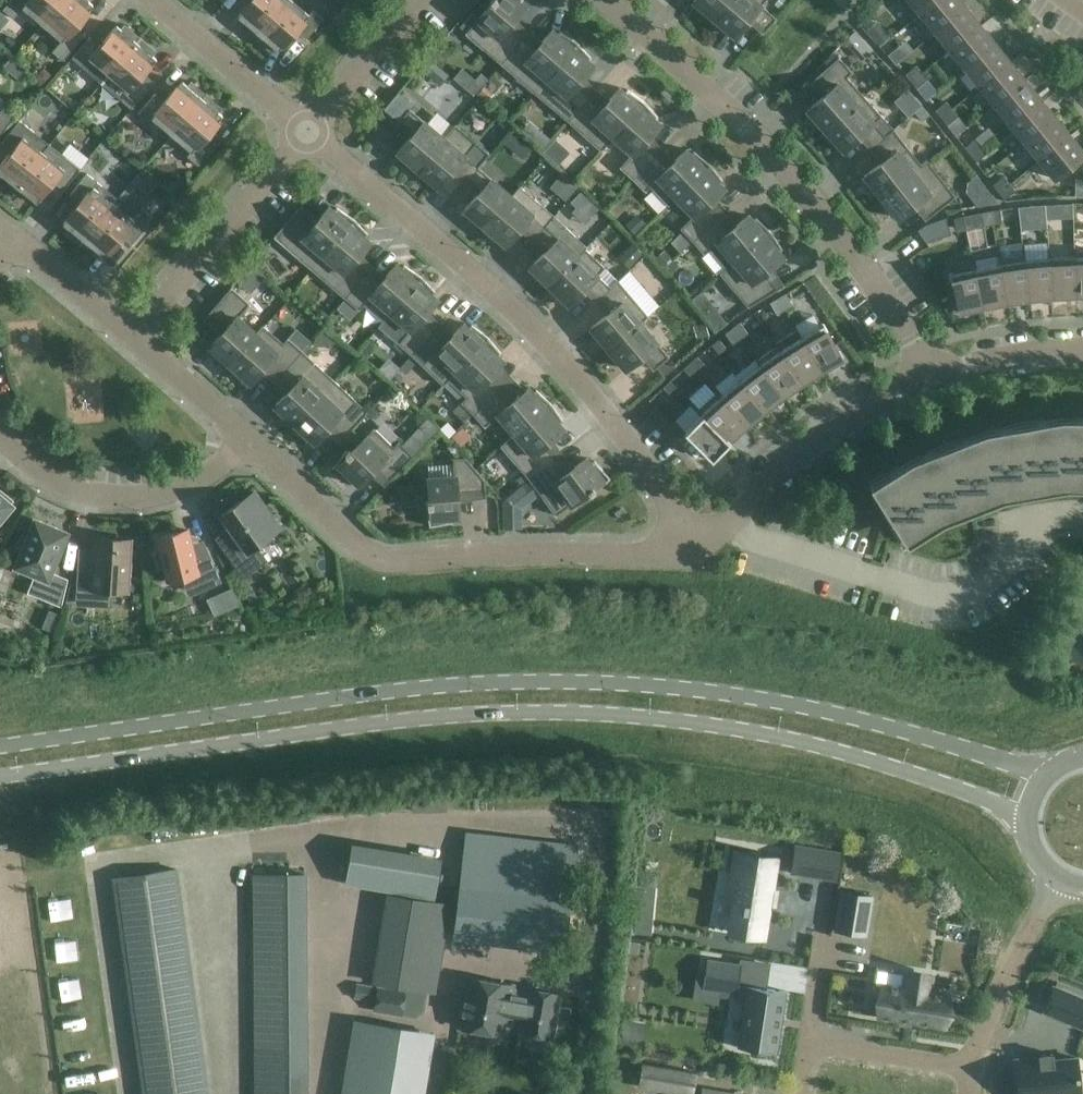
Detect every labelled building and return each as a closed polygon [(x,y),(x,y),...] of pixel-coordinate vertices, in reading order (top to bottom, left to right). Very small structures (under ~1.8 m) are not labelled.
[(42,24),(63,0),(11,0),(3,9),(14,19),(23,8),(42,24)] [(87,0),(63,0),(42,24),(61,41),(52,51),(63,61),(86,34),(76,25),(93,5),(87,0)] [(287,0),(253,0),(238,17),(243,21),(239,25),(254,38),(287,0)] [(254,38),(270,51),(273,47),(278,51),(295,31),(305,40),(323,19),(312,9),(308,14),(292,0),(287,0),(254,38)] [(522,37),(509,26),(525,7),(520,3),(522,0),(491,0),(490,1),(492,3),(479,18),(472,13),(460,27),(466,33),(465,34),(500,64),(522,37)] [(730,0),(695,0),(693,2),(714,19),(730,0)] [(714,19),(734,37),(750,18),(765,31),(777,19),(761,5),(766,0),(730,0),(714,19)] [(789,5),(784,0),(779,0),(775,4),(783,11),(789,5)] [(937,0),(909,0),(921,14),(937,0)] [(921,14),(935,32),(965,8),(959,0),(937,0),(921,14)] [(965,8),(935,32),(950,50),(980,26),(965,8)] [(892,37),(878,20),(866,30),(880,47),(892,37)] [(101,84),(108,76),(140,38),(125,25),(121,29),(117,25),(99,46),(89,37),(72,58),(101,84)] [(980,26),(950,50),(965,68),(995,44),(980,26)] [(844,54),(860,49),(853,29),(838,35),(844,54)] [(522,37),(500,64),(534,93),(577,43),(560,31),(557,34),(552,30),(536,49),(522,37)] [(108,76),(101,84),(131,109),(149,88),(139,80),(157,59),(152,55),(156,51),(140,38),(108,76)] [(577,43),(534,93),(568,121),(590,96),(577,84),(593,65),(588,61),(591,58),(577,43)] [(995,44),(965,68),(980,87),(1010,62),(995,44)] [(898,47),(887,55),(895,65),(906,56),(898,47)] [(866,50),(856,66),(873,77),(883,61),(866,50)] [(825,131),(864,96),(847,77),(852,72),(839,57),(813,80),(826,94),(807,111),(825,131)] [(1010,62),(980,87),(995,105),(1025,80),(1010,62)] [(911,82),(922,73),(916,66),(905,74),(911,82)] [(922,73),(911,82),(917,89),(928,80),(922,73)] [(1025,80),(995,105),(1010,123),(1040,99),(1025,80)] [(152,119),(171,135),(206,95),(191,81),(187,86),(183,82),(165,102),(155,93),(137,114),(148,123),(152,119)] [(45,131),(65,105),(40,86),(19,112),(45,131)] [(590,96),(568,121),(601,150),(644,101),(628,90),(625,93),(620,88),(603,107),(590,96)] [(221,108),(206,95),(171,135),(191,152),(187,156),(198,166),(215,145),(205,136),(222,116),(218,112),(221,108)] [(862,134),(873,147),(894,130),(864,96),(825,131),(843,151),(862,134)] [(1040,99),(1010,123),(1024,141),(1054,117),(1040,99)] [(644,101),(601,150),(601,151),(613,138),(631,154),(620,167),(633,179),(656,155),(644,143),(660,124),(655,120),(658,117),(644,101)] [(941,118),(952,109),(946,102),(935,110),(941,118)] [(922,106),(915,113),(922,121),(929,114),(922,106)] [(14,116),(3,108),(0,111),(0,135),(14,116)] [(417,170),(456,125),(455,125),(444,138),(410,109),(399,122),(413,134),(397,153),(417,170)] [(952,109),(941,118),(947,125),(958,116),(952,109)] [(1054,117),(1024,141),(1039,160),(1069,135),(1054,117)] [(467,180),(478,167),(478,168),(490,154),(456,125),(417,170),(438,188),(454,169),(467,180)] [(894,130),(873,147),(884,161),(864,176),(881,197),(928,161),(927,160),(921,165),(894,130)] [(16,187),(50,144),(49,143),(42,152),(23,137),(18,142),(8,134),(2,142),(12,150),(0,166),(0,174),(16,187)] [(1039,160),(1055,179),(1082,156),(1082,152),(1069,135),(1039,160)] [(971,155),(981,146),(975,139),(965,147),(971,155)] [(51,145),(50,144),(16,187),(37,203),(53,182),(64,190),(80,169),(51,145)] [(981,146),(971,155),(976,162),(987,153),(981,146)] [(656,155),(633,179),(645,192),(650,187),(668,205),(710,164),(694,151),(691,154),(686,150),(669,167),(656,155)] [(928,161),(881,197),(897,219),(917,203),(928,218),(955,197),(928,161)] [(710,164),(668,205),(669,206),(676,198),(693,216),(681,228),(693,241),(718,219),(706,206),(724,188),(719,184),(723,181),(710,164)] [(512,196),(478,168),(478,167),(467,180),(480,191),(464,210),(485,228),(512,196)] [(64,232),(80,245),(114,204),(113,203),(117,198),(98,183),(87,174),(70,195),(80,203),(63,224),(68,228),(64,232)] [(999,192),(1010,184),(1004,176),(993,185),(999,192)] [(1010,184),(999,192),(1005,200),(1016,191),(1010,184)] [(535,238),(546,225),(554,216),(520,187),(512,196),(485,228),(505,245),(522,227),(535,238)] [(576,207),(586,197),(580,192),(570,202),(576,207)] [(133,219),(114,204),(80,245),(96,258),(99,253),(104,257),(121,236),(131,245),(153,218),(142,209),(133,219)] [(1046,218),(1045,204),(1036,205),(1037,219),(1046,218)] [(1045,204),(1046,218),(1056,218),(1055,204),(1045,204)] [(311,269),(354,219),(337,208),(334,211),(329,207),(313,226),(296,211),(274,237),(311,269)] [(991,211),(993,225),(1002,223),(1000,209),(991,211)] [(993,225),(991,211),(981,213),(984,226),(993,225)] [(637,215),(625,225),(635,237),(648,226),(637,215)] [(718,219),(693,241),(704,255),(718,243),(733,262),(720,273),(721,274),(771,232),(756,218),(753,220),(748,215),(729,231),(718,219)] [(963,216),(954,218),(957,232),(966,230),(963,216)] [(918,229),(926,242),(950,234),(945,218),(926,225),(918,229)] [(354,219),(311,269),(345,298),(367,272),(354,261),(370,242),(365,237),(368,234),(354,219)] [(549,286),(585,249),(585,248),(577,256),(546,225),(535,238),(547,250),(530,268),(549,286)] [(771,232),(721,274),(748,307),(778,289),(764,273),(783,257),(779,252),(782,249),(771,232)] [(685,240),(673,247),(684,264),(695,257),(685,240)] [(598,299),(618,281),(618,280),(610,287),(598,275),(605,268),(585,249),(549,286),(569,305),(586,287),(598,299)] [(1076,295),(1082,295),(1082,251),(1075,251),(1075,256),(1076,295)] [(999,264),(1006,302),(1029,299),(1024,260),(1025,260),(1024,255),(999,259),(999,264)] [(1049,258),(1052,297),(1076,295),(1075,256),(1049,258)] [(1024,260),(1029,299),(1052,297),(1049,258),(1025,260),(1024,260)] [(367,272),(345,298),(359,310),(364,305),(383,321),(421,277),(404,265),(401,269),(396,264),(380,283),(367,272)] [(975,269),(983,307),(1006,302),(999,264),(975,269)] [(983,307),(975,269),(950,274),(959,312),(983,307)] [(421,277),(383,321),(384,322),(391,314),(409,330),(398,343),(411,355),(434,330),(421,318),(437,299),(432,295),(435,292),(421,277)] [(608,349),(648,316),(618,281),(598,299),(610,312),(591,328),(608,349)] [(225,370),(264,327),(263,326),(256,334),(238,317),(250,304),(231,287),(209,313),(226,329),(209,347),(214,352),(211,355),(225,370)] [(778,298),(785,310),(793,305),(786,293),(778,298)] [(785,310),(778,298),(770,303),(777,315),(785,310)] [(328,315),(321,309),(315,316),(322,322),(328,315)] [(648,316),(608,349),(625,370),(644,354),(656,368),(669,357),(640,323),(648,316)] [(709,336),(709,335),(705,322),(695,325),(699,339),(709,336)] [(345,352),(318,323),(300,338),(327,368),(345,352)] [(733,328),(741,339),(748,334),(740,323),(733,328)] [(434,330),(411,355),(417,361),(443,385),(488,338),(472,325),(469,328),(464,324),(447,342),(434,330)] [(801,337),(821,370),(842,358),(823,325),(801,337)] [(279,376),(302,351),(288,338),(283,343),(264,327),(225,370),(242,382),(245,379),(250,383),(266,365),(279,376)] [(741,339),(733,328),(725,334),(733,345),(741,339)] [(821,370),(801,337),(780,351),(777,346),(801,383),(821,370)] [(488,338),(443,385),(443,386),(448,380),(466,397),(461,403),(453,411),(465,423),(474,415),(498,391),(486,379),(503,361),(498,356),(501,353),(488,338)] [(801,383),(777,346),(756,361),(782,396),(801,383)] [(290,429),(335,381),(302,351),(279,376),(292,388),(275,406),(280,411),(277,414),(290,429)] [(411,355),(405,362),(410,368),(417,361),(411,355)] [(690,363),(700,373),(707,367),(697,357),(690,363)] [(400,367),(389,358),(379,369),(390,379),(400,367)] [(782,396),(756,361),(759,365),(739,380),(763,411),(782,396)] [(700,373),(690,363),(683,369),(693,380),(700,373)] [(763,411),(739,380),(720,397),(745,426),(763,411)] [(335,381),(290,429),(306,442),(309,438),(314,443),(331,425),(345,437),(368,412),(335,381)] [(680,391),(670,381),(663,388),(673,398),(680,391)] [(498,391),(474,415),(485,427),(498,416),(514,435),(501,446),(501,447),(551,404),(536,390),(533,393),(529,388),(510,404),(498,391)] [(745,426),(720,397),(716,393),(698,410),(702,415),(729,443),(730,442),(729,441),(745,426)] [(551,404),(501,447),(529,479),(556,458),(545,445),(564,429),(559,424),(563,421),(551,404)] [(729,443),(702,415),(684,433),(712,460),(729,443)] [(1022,422),(947,443),(869,481),(900,544),(971,508),(1034,491),(1082,487),(1082,417),(1022,422)] [(349,450),(348,452),(346,451),(332,469),(350,484),(353,481),(358,485),(376,467),(390,481),(413,456),(398,442),(393,447),(374,428),(351,452),(349,450)] [(485,480),(466,458),(453,459),(455,476),(428,478),(430,501),(427,501),(427,503),(425,503),(429,527),(452,522),(452,518),(459,518),(457,493),(485,491),(485,480)] [(556,458),(529,479),(556,516),(588,492),(590,494),(592,493),(593,494),(610,478),(594,461),(591,463),(587,458),(567,473),(556,458)] [(12,505),(10,504),(13,501),(1,490),(0,491),(0,520),(12,505)] [(216,539),(222,547),(244,578),(267,561),(259,550),(275,539),(272,535),(281,529),(254,492),(221,516),(230,529),(216,539)] [(502,533),(522,532),(521,512),(501,504),(502,533)] [(16,546),(22,551),(14,568),(35,577),(31,587),(43,592),(40,599),(61,606),(67,580),(51,573),(68,532),(35,519),(28,534),(24,532),(16,546)] [(168,581),(183,578),(190,592),(201,586),(202,590),(221,582),(206,548),(194,551),(189,530),(157,538),(160,552),(156,553),(160,568),(164,567),(168,581)] [(78,567),(76,599),(93,600),(93,599),(111,600),(111,591),(128,592),(131,541),(95,539),(93,568),(78,567)] [(224,612),(237,606),(231,593),(218,599),(224,612)] [(466,833),(454,940),(563,954),(577,845),(466,833)] [(345,884),(435,899),(441,857),(352,843),(345,884)] [(835,880),(839,854),(795,847),(791,873),(835,880)] [(766,936),(775,880),(779,859),(734,852),(727,891),(736,892),(730,930),(766,936)] [(176,869),(113,878),(144,1093),(208,1093),(176,869)] [(305,939),(304,873),(253,873),(255,1093),(306,1093),(305,939)] [(870,910),(872,897),(842,892),(839,905),(870,910)] [(449,904),(409,899),(385,897),(371,982),(404,987),(404,990),(377,987),(373,1011),(416,1017),(424,1012),(427,992),(437,993),(449,904)] [(744,985),(746,973),(738,972),(739,965),(707,960),(703,987),(736,992),(737,992),(737,993),(736,993),(736,997),(745,999),(745,998),(746,998),(747,985),(744,985)] [(946,1010),(948,996),(928,993),(930,976),(906,973),(904,989),(883,985),(879,1016),(943,1026),(946,1010)] [(517,1032),(554,1039),(562,993),(549,991),(546,984),(539,983),(534,988),(526,987),(524,995),(513,993),(514,985),(467,976),(457,1029),(506,1037),(509,1018),(519,1020),(517,1032)] [(371,1000),(374,986),(357,983),(355,998),(371,1000)] [(748,986),(738,1047),(777,1053),(786,992),(748,986)] [(1044,1012),(1081,1027),(1082,1023),(1082,1000),(1054,987),(1044,1012)] [(435,1028),(356,1018),(346,1093),(423,1093),(427,1066),(430,1067),(435,1028)] [(766,1054),(766,1076),(776,1076),(777,1055),(766,1054)] [(1015,1060),(1018,1093),(1080,1093),(1077,1059),(1015,1060)] [(691,1091),(694,1074),(650,1067),(647,1084),(668,1088),(691,1092),(691,1091)]
